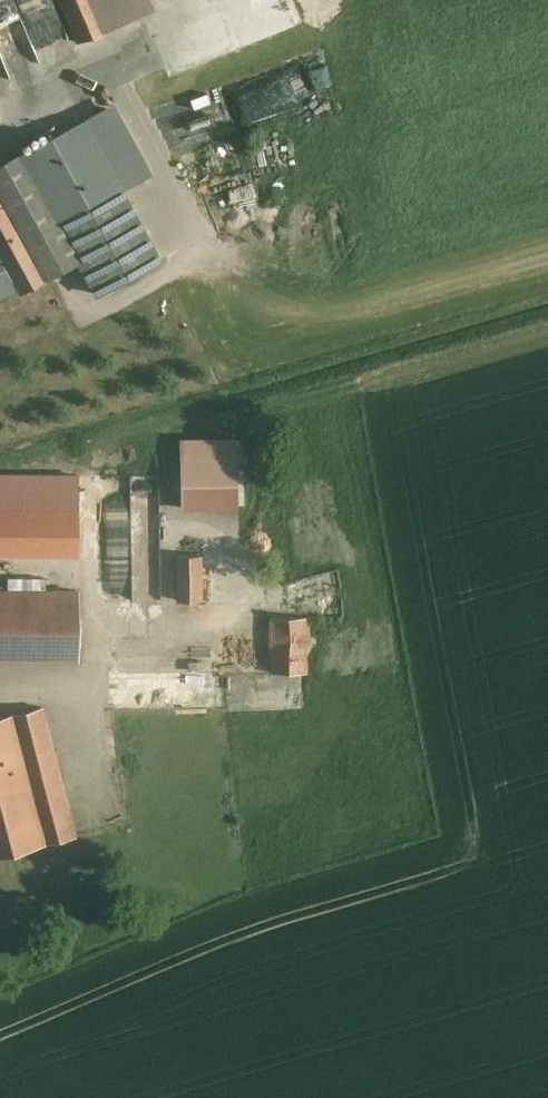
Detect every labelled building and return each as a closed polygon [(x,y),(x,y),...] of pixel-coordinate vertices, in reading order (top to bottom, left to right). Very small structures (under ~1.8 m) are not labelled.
[(24,27),(18,15),(41,3),(40,0),(0,0),(0,40),(24,27)] [(127,0),(42,0),(56,39),(131,11),(127,0)] [(79,138),(27,169),(72,251),(101,304),(156,271),(119,203),(147,187),(121,140),(79,138)] [(13,142),(0,149),(0,289),(72,251),(27,169),(13,142)] [(173,437),(174,508),(231,508),(231,436),(173,437)] [(70,470),(0,468),(0,554),(67,556),(70,470)] [(174,601),(200,601),(200,554),(173,554),(174,601)] [(78,662),(79,592),(7,591),(8,587),(0,587),(0,661),(78,662)] [(266,672),(304,672),(304,615),(265,616),(266,672)] [(0,704),(0,848),(71,831),(40,694),(0,704)]
